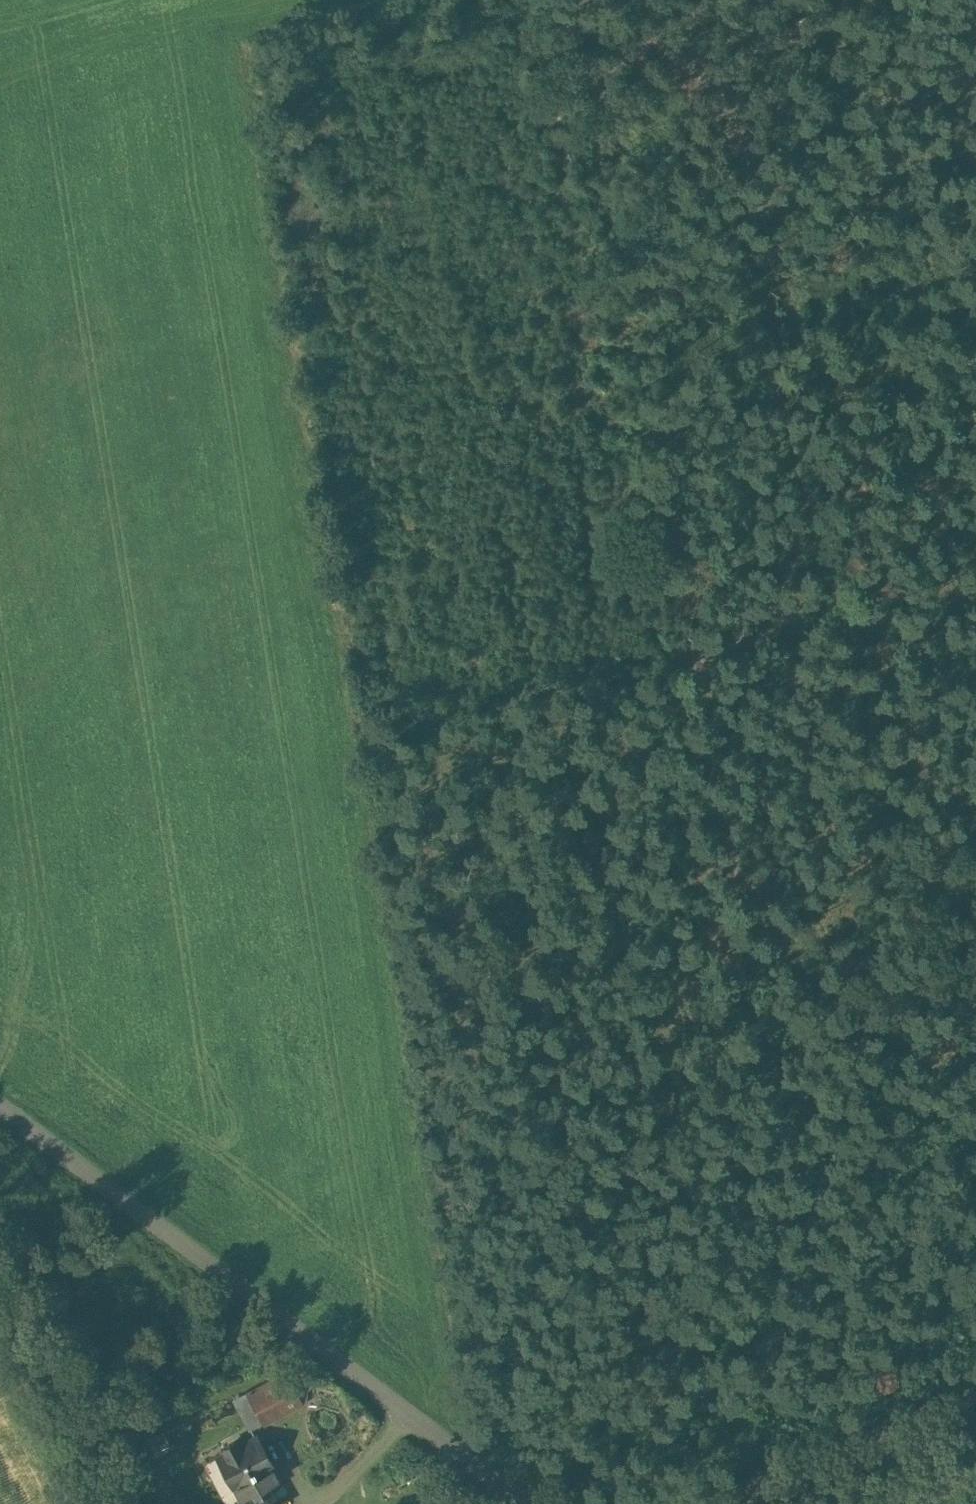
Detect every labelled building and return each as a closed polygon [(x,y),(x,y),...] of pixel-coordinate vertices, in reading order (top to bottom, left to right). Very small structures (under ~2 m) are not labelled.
[(285,1372),(246,1393),(262,1422),(301,1402),(285,1372)] [(236,1446),(233,1441),(223,1447),(225,1451),(216,1456),(233,1487),(236,1485),(244,1499),(234,1503),(267,1503),(260,1491),(276,1483),(268,1468),(271,1466),(255,1436),(236,1446)]
